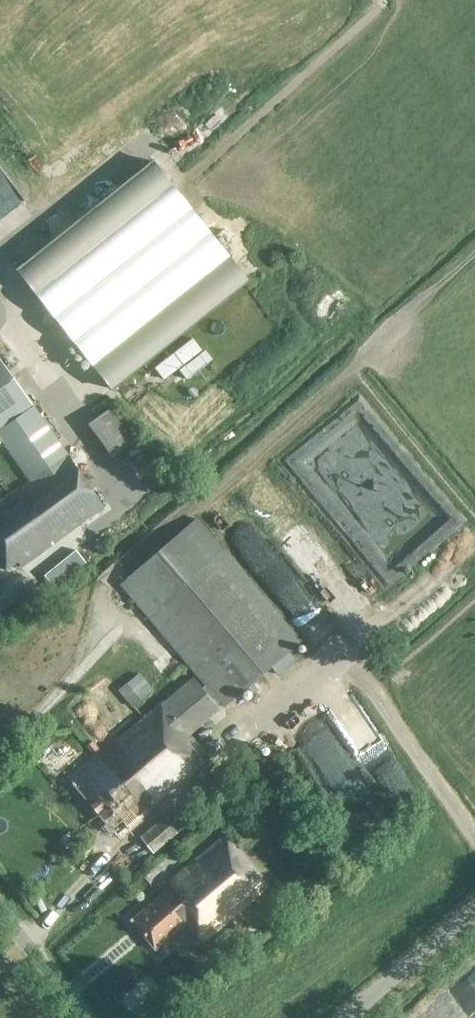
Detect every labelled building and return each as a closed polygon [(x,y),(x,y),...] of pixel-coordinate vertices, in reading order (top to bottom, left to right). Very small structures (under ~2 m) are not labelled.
[(156,158),(16,269),(112,390),(252,279),(156,158)] [(154,369),(163,381),(201,351),(198,348),(192,339),(154,369)] [(1,442),(29,481),(0,502),(0,566),(5,569),(16,560),(21,566),(104,507),(0,362),(0,442),(1,442)] [(301,475),(360,412),(348,400),(289,463),(301,475)] [(132,441),(111,412),(89,426),(111,456),(132,441)] [(261,481),(245,491),(254,507),(251,508),(261,524),(292,505),(283,490),(271,497),(261,481)] [(208,521),(236,556),(253,543),(225,507),(208,521)] [(201,690),(191,679),(71,782),(117,836),(209,757),(190,735),(218,710),(215,706),(223,699),(227,703),(296,644),(192,523),(123,582),(209,682),(201,690)] [(38,573),(52,590),(95,556),(81,539),(38,573)] [(119,690),(132,708),(165,680),(152,663),(119,690)] [(140,838),(152,855),(187,826),(173,809),(140,838)] [(268,885),(224,833),(157,889),(161,894),(130,920),(155,949),(186,923),(201,941),(268,885)] [(474,1003),(474,970),(459,983),(474,1003)]
